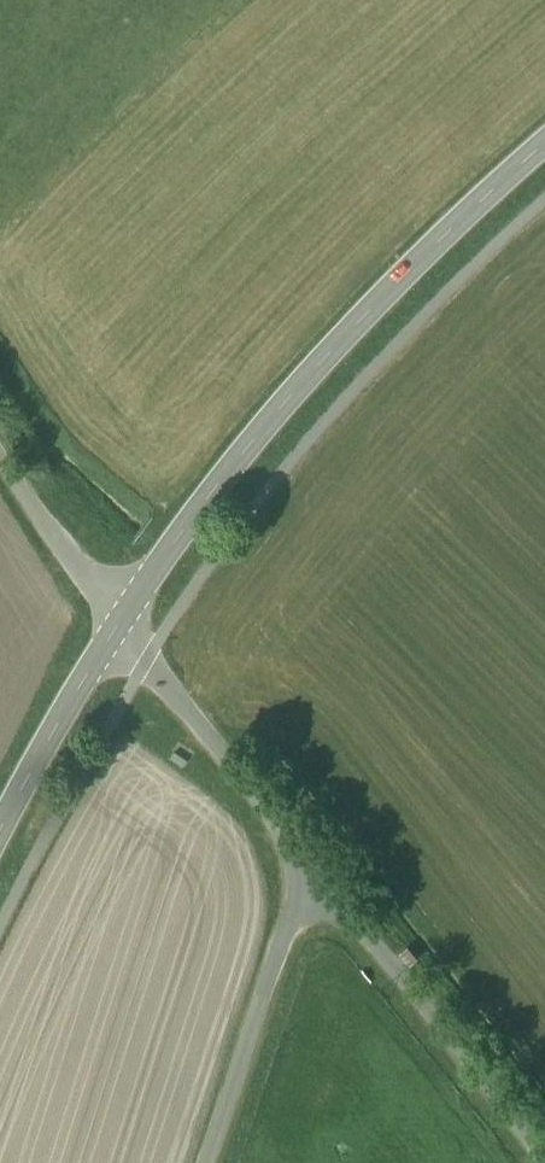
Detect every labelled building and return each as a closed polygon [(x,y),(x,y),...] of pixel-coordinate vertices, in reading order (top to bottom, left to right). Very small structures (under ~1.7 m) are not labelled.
[(194,757),(174,744),(165,757),(184,771),(194,757)]
